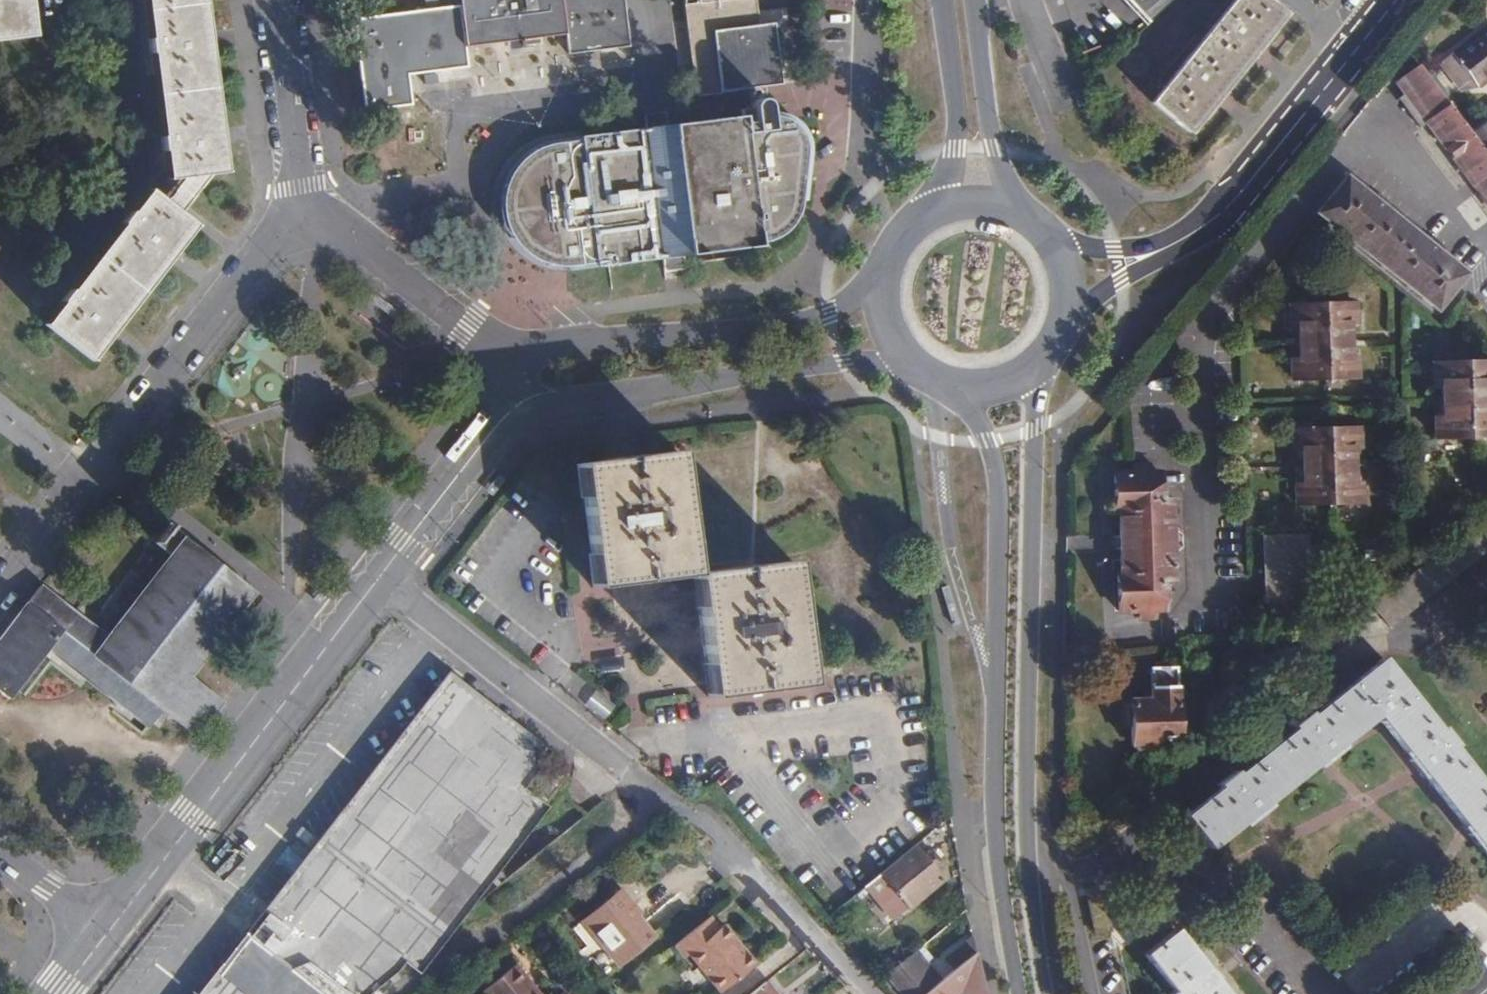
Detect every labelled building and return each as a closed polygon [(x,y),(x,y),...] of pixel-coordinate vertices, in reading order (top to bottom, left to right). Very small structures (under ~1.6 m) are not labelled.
[(30,26),(27,4),(26,0),(0,0),(0,29),(30,26)] [(176,177),(231,167),(210,0),(154,0),(176,177)] [(363,6),(373,99),(419,94),(415,63),(477,56),(476,37),(575,25),(578,45),(641,41),(636,0),(414,0),(363,6)] [(701,85),(787,76),(782,17),(766,18),(764,0),(693,0),(701,85)] [(1148,21),(1172,0),(1128,0),(1148,21)] [(1153,100),(1189,131),(1285,13),(1269,0),(1234,0),(1153,100)] [(1443,63),(1463,89),(1474,80),(1481,89),(1486,84),(1486,30),(1443,63)] [(1422,66),(1398,82),(1406,95),(1401,100),(1422,128),(1429,124),(1486,202),(1486,153),(1473,134),(1422,66)] [(580,131),(546,135),(520,152),(510,172),(504,195),(510,220),(527,242),(559,257),(593,254),(595,258),(661,250),(663,259),(685,258),(685,249),(757,241),(757,236),(774,233),(788,225),(792,216),(792,203),(797,199),(799,193),(807,192),(813,131),(807,120),(792,108),(772,106),(773,101),(772,95),(766,92),(762,92),(757,96),(755,101),(745,101),(745,109),(673,115),(672,106),(651,108),(652,118),(586,125),(580,131)] [(1486,153),(1486,123),(1473,134),(1486,153)] [(1467,273),(1352,175),(1321,212),(1437,310),(1467,273)] [(206,222),(162,186),(53,319),(93,352),(206,222)] [(1355,296),(1290,300),(1291,321),(1300,321),(1302,356),(1295,356),(1296,376),(1361,372),(1360,350),(1352,351),(1349,316),(1356,315),(1355,296)] [(1440,356),(1441,376),(1450,376),(1452,411),(1445,411),(1446,431),(1486,428),(1486,352),(1440,356)] [(1366,422),(1302,426),(1303,447),(1312,446),(1314,481),(1307,481),(1308,501),(1373,497),(1372,475),(1363,476),(1361,441),(1368,441),(1366,422)] [(673,449),(575,459),(590,584),(688,571),(673,449)] [(1124,568),(1125,607),(1145,606),(1145,613),(1160,613),(1160,605),(1170,604),(1169,577),(1177,577),(1176,547),(1181,546),(1185,542),(1184,531),(1179,524),(1174,524),(1173,495),(1163,495),(1161,467),(1151,468),(1151,460),(1136,460),(1136,469),(1117,470),(1119,508),(1125,508),(1128,567),(1124,568)] [(207,722),(234,688),(200,660),(250,598),(265,579),(179,512),(164,531),(179,543),(117,623),(52,571),(0,638),(0,671),(18,685),(58,633),(160,713),(174,695),(207,722)] [(1371,604),(1390,626),(1486,549),(1486,513),(1371,604)] [(1316,525),(1273,528),(1280,617),(1322,614),(1316,525)] [(688,571),(704,696),(803,685),(789,560),(688,571)] [(265,579),(250,598),(254,601),(269,582),(265,579)] [(1188,816),(1212,845),(1380,715),(1486,850),(1486,787),(1456,748),(1459,744),(1451,732),(1447,735),(1387,659),(1317,714),(1313,711),(1222,784),(1222,788),(1188,816)] [(1177,663),(1154,663),(1154,698),(1124,699),(1126,721),(1133,721),(1134,742),(1139,748),(1151,748),(1156,742),(1156,735),(1180,735),(1177,663)] [(454,696),(223,993),(372,993),(401,970),(534,797),(526,789),(553,752),(532,736),(522,749),(454,696)] [(914,844),(864,883),(892,917),(941,879),(932,867),(939,862),(932,852),(924,858),(914,844)] [(622,890),(584,921),(618,964),(653,936),(633,910),(636,908),(622,890)] [(713,917),(678,945),(688,957),(693,954),(724,992),(758,964),(741,942),(741,937),(737,937),(727,925),(723,929),(713,917)] [(1147,954),(1173,989),(1170,992),(1172,993),(1227,993),(1176,930),(1147,954)] [(906,993),(923,993),(943,978),(930,961),(935,957),(925,943),(888,973),(906,993)] [(967,984),(969,993),(985,993),(975,951),(943,978),(923,993),(956,993),(967,984)] [(482,992),(484,993),(538,993),(516,966),(482,992)] [(751,993),(776,993),(766,982),(751,993)]
